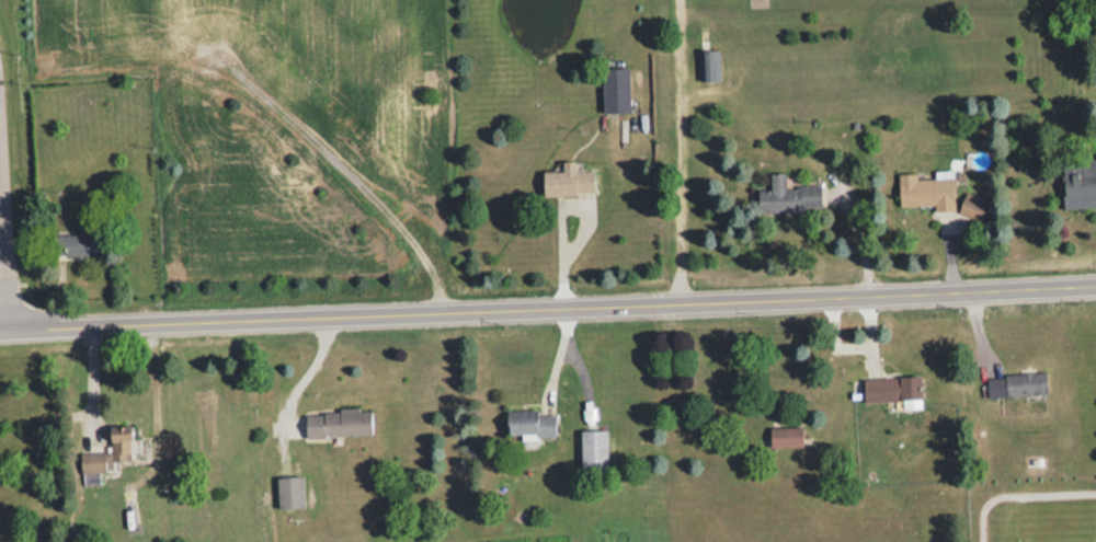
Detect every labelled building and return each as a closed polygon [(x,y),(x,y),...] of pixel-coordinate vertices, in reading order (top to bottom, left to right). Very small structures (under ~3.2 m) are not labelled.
[(698,50),(698,81),(718,81),(718,50),(698,50)] [(628,112),(628,67),(602,67),(602,112),(628,112)] [(1062,160),(1063,207),(1095,207),(1095,159),(1062,160)] [(574,170),(574,161),(559,161),(559,171),(541,171),(541,194),(594,194),(593,170),(574,170)] [(824,210),(823,185),(785,186),(785,173),(770,173),(770,191),(752,192),(752,212),(824,210)] [(915,178),(915,173),(896,173),(897,207),(933,206),(933,210),(953,210),(952,178),(915,178)] [(979,219),(986,200),(964,192),(957,211),(979,219)] [(94,255),(94,235),(54,235),(54,255),(94,255)] [(1046,395),(1045,373),(985,375),(986,397),(1046,395)] [(919,377),(861,379),(862,402),(901,401),(901,409),(919,408),(919,377)] [(370,435),(370,410),(304,412),(304,437),(370,435)] [(555,437),(555,412),(505,412),(505,437),(555,437)] [(768,427),(768,448),(800,448),(800,427),(768,427)] [(606,430),(579,430),(579,468),(606,468),(606,430)] [(79,473),(105,473),(105,461),(129,461),(129,433),(109,433),(109,452),(78,453),(79,473)] [(276,507),(301,507),(301,477),(276,477),(276,507)]
